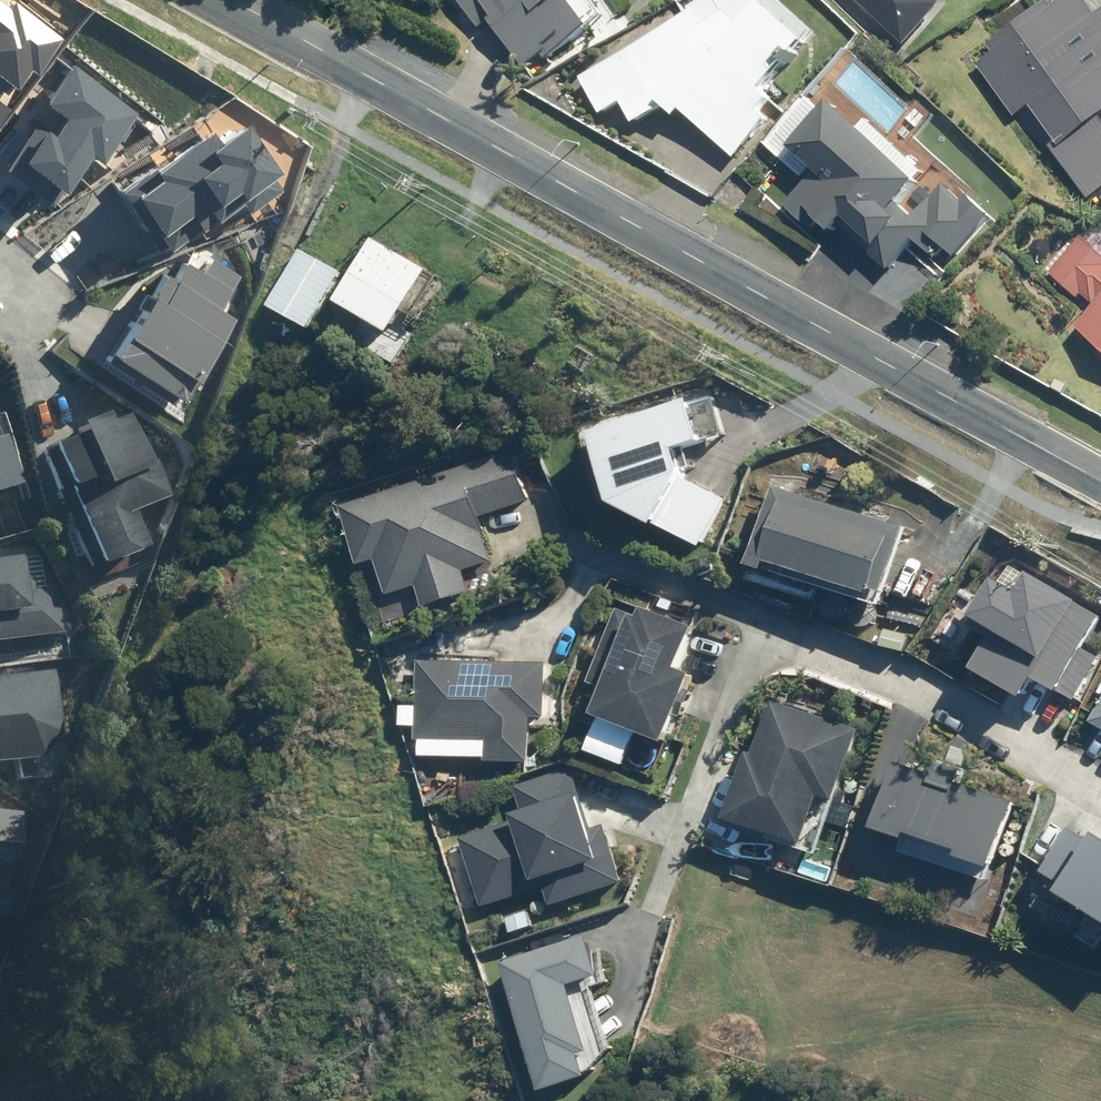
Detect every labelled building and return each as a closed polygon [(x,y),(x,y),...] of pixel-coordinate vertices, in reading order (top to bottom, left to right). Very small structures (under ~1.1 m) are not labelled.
[(8,83),(19,91),(34,71),(39,75),(66,38),(17,2),(13,8),(1,0),(0,0),(0,93),(8,83)] [(524,67),(542,53),(548,61),(591,30),(569,0),(476,0),(524,67)] [(588,80),(607,116),(629,106),(641,128),(672,108),(684,121),(692,115),(743,161),(782,122),(774,115),(785,104),(777,97),(790,84),(786,79),(809,56),(813,60),(823,50),(818,45),(825,38),(786,0),(748,0),(738,7),(732,0),(588,80)] [(905,46),(943,5),(937,0),(856,0),(905,46)] [(65,191),(70,194),(96,156),(106,163),(141,110),(77,67),(51,106),(65,115),(53,133),(41,125),(9,172),(57,204),(65,191)] [(13,110),(0,100),(0,127),(13,110)] [(920,104),(909,117),(921,128),(933,116),(920,104)] [(790,150),(815,173),(791,199),(831,234),(839,226),(889,271),(915,241),(935,260),(944,251),(954,260),(992,218),(969,198),(964,205),(943,187),(914,218),(899,205),(918,184),(831,106),(790,150)] [(156,228),(173,251),(201,231),(204,235),(245,206),(252,216),(286,191),(279,181),(286,177),(250,126),(225,144),(215,130),(123,194),(150,232),(156,228)] [(374,234),(339,296),(392,327),(427,263),(374,234)] [(1094,236),(1056,273),(1083,300),(1088,295),(1100,307),(1100,305),(1100,243),(1094,236)] [(301,247),(269,302),(309,325),(341,269),(301,247)] [(183,260),(171,277),(164,272),(100,361),(164,407),(194,366),(199,369),(234,320),(214,305),(236,275),(209,256),(198,271),(183,260)] [(1091,331),(1100,341),(1100,321),(1091,331)] [(748,460),(754,458),(744,428),(734,431),(722,395),(604,433),(627,506),(635,504),(713,547),(735,500),(729,497),(743,469),(748,460)] [(81,437),(55,448),(103,569),(151,550),(136,514),(167,502),(133,416),(110,425),(106,414),(76,425),(81,437)] [(533,432),(354,489),(383,577),(416,566),(422,585),(472,569),(466,550),(501,539),(490,504),(550,485),(533,432)] [(27,483),(12,434),(0,438),(0,491),(27,483)] [(858,584),(880,514),(773,481),(752,551),(858,584)] [(64,630),(58,584),(32,588),(27,553),(0,556),(0,639),(64,630)] [(1039,583),(1013,568),(981,624),(1004,638),(987,667),(1042,699),(1052,681),(1085,700),(1100,672),(1100,654),(1096,651),(1100,642),(1100,605),(1045,573),(1039,583)] [(645,616),(622,608),(596,684),(616,691),(607,716),(684,743),(709,674),(694,669),(709,626),(649,605),(645,616)] [(556,667),(425,660),(425,707),(411,706),(410,729),(424,730),(424,739),(473,742),(472,760),(537,763),(539,716),(553,717),(556,667)] [(0,677),(0,763),(43,760),(58,741),(51,672),(0,677)] [(746,802),(813,830),(863,710),(795,682),(746,802)] [(949,761),(944,776),(905,763),(884,826),(914,837),(909,852),(994,880),(999,865),(1009,868),(1030,805),(971,785),(976,771),(949,761)] [(532,820),(469,838),(490,910),(549,893),(553,909),(632,887),(615,826),(603,829),(594,796),(588,798),(580,768),(521,785),(532,820)] [(18,867),(22,805),(0,804),(0,865),(18,867)] [(1079,829),(1054,870),(1042,863),(1018,908),(1099,951),(1100,947),(1100,841),(1079,829)] [(518,946),(553,1078),(606,1064),(582,972),(610,965),(599,925),(518,946)]
